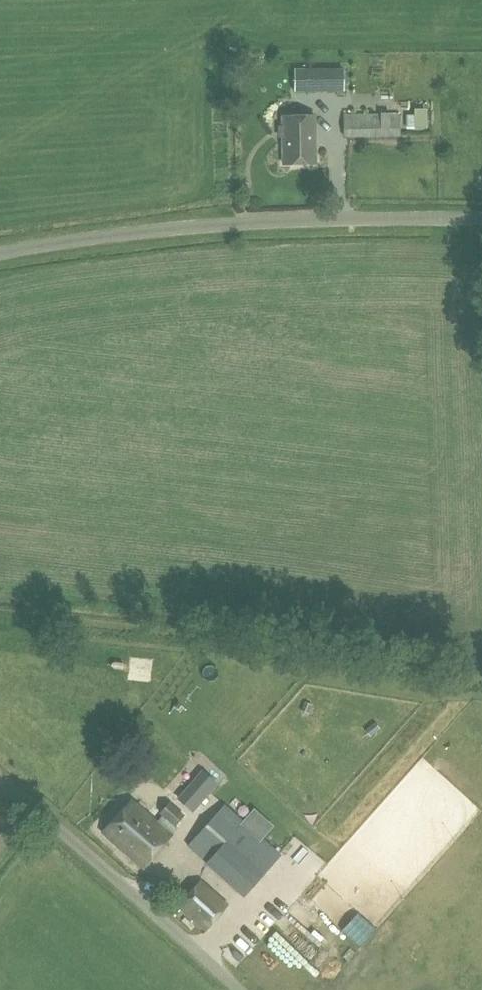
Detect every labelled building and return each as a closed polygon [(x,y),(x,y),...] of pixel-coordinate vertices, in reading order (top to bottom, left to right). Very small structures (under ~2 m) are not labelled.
[(343,68),(308,68),(308,92),(343,92),(343,68)] [(427,129),(426,109),(414,109),(414,115),(406,115),(406,127),(414,127),(414,129),(427,129)] [(400,114),(344,114),(344,137),(400,137),(400,114)] [(274,138),(282,138),(283,165),(314,164),(314,117),(258,117),(259,144),(274,144),(274,138)] [(193,811),(218,783),(202,770),(178,798),(193,811)] [(142,868),(172,835),(132,799),(102,832),(142,868)] [(176,827),(185,816),(169,802),(159,812),(176,827)] [(282,856),(225,804),(187,846),(244,898),(282,856)] [(177,907),(204,931),(228,905),(200,880),(177,907)]
